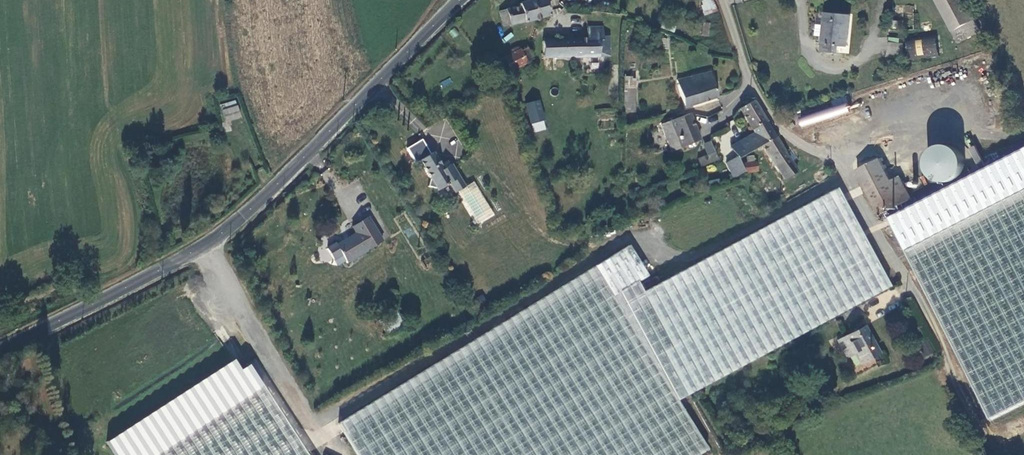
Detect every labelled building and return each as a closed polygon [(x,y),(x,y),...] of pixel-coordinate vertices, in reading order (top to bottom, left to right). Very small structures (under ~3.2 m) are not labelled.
[(525,1),(529,17),(555,11),(552,0),(525,0),(525,1)] [(710,2),(713,15),(724,11),(720,0),(717,0),(710,2)] [(959,0),(930,0),(949,39),(972,27),(959,0)] [(509,22),(529,17),(525,1),(505,6),(509,22)] [(912,18),(913,6),(905,5),(904,18),(912,18)] [(817,30),(824,30),(825,8),(818,8),(817,30)] [(824,30),(823,45),(840,46),(841,39),(849,39),(852,10),(825,8),(824,30)] [(717,22),(710,21),(708,35),(715,36),(717,22)] [(547,55),(548,55),(571,55),(602,54),(602,39),(607,39),(607,25),(593,25),(593,36),(546,36),(547,55)] [(908,43),(893,41),(891,58),(907,59),(908,43)] [(527,52),(525,48),(516,52),(518,56),(509,60),(512,66),(506,69),(509,77),(515,74),(532,66),(532,65),(538,63),(532,50),(527,52)] [(571,67),(571,55),(548,55),(548,67),(571,67)] [(680,78),(687,105),(722,96),(714,68),(680,78)] [(442,88),(452,83),(450,78),(439,82),(442,88)] [(639,106),(639,86),(628,86),(629,106),(639,106)] [(545,95),(530,100),(538,120),(551,115),(553,115),(545,95)] [(798,117),(801,127),(850,112),(845,96),(830,100),(833,107),(798,117)] [(744,106),(757,128),(773,121),(759,98),(753,101),(751,99),(749,97),(747,98),(746,100),(748,104),(744,106)] [(240,117),(238,105),(223,108),(226,120),(240,117)] [(693,111),(665,122),(676,151),(704,139),(693,111)] [(555,125),(551,115),(538,120),(542,130),(555,125)] [(741,157),(766,143),(781,134),(773,121),(757,128),(759,132),(735,146),(741,156),(729,162),(737,177),(747,172),(740,157),(741,157)] [(799,153),(796,149),(795,147),(790,149),(781,134),(766,143),(788,179),(802,171),(794,156),(799,153)] [(428,183),(436,185),(438,187),(450,180),(456,189),(466,183),(452,161),(444,166),(434,149),(420,158),(430,175),(428,183)] [(896,217),(999,418),(1023,406),(1023,152),(896,217)] [(889,212),(918,198),(913,188),(916,186),(914,182),(911,184),(907,177),(898,181),(886,158),(863,169),(887,218),(891,215),(889,212)] [(761,171),(760,161),(748,163),(750,173),(761,171)] [(776,223),(649,292),(642,281),(653,274),(632,247),(341,424),(360,454),(699,454),(710,448),(680,399),(693,392),(803,334),(833,317),(877,294),(894,285),(842,188),(776,223)] [(369,249),(357,231),(337,244),(348,261),(369,249)] [(490,301),(486,294),(478,299),(482,306),(490,301)] [(857,353),(863,363),(883,353),(868,325),(840,339),(850,357),(857,353)] [(927,338),(918,342),(925,356),(934,352),(927,338)] [(159,454),(312,454),(268,387),(159,454)]
